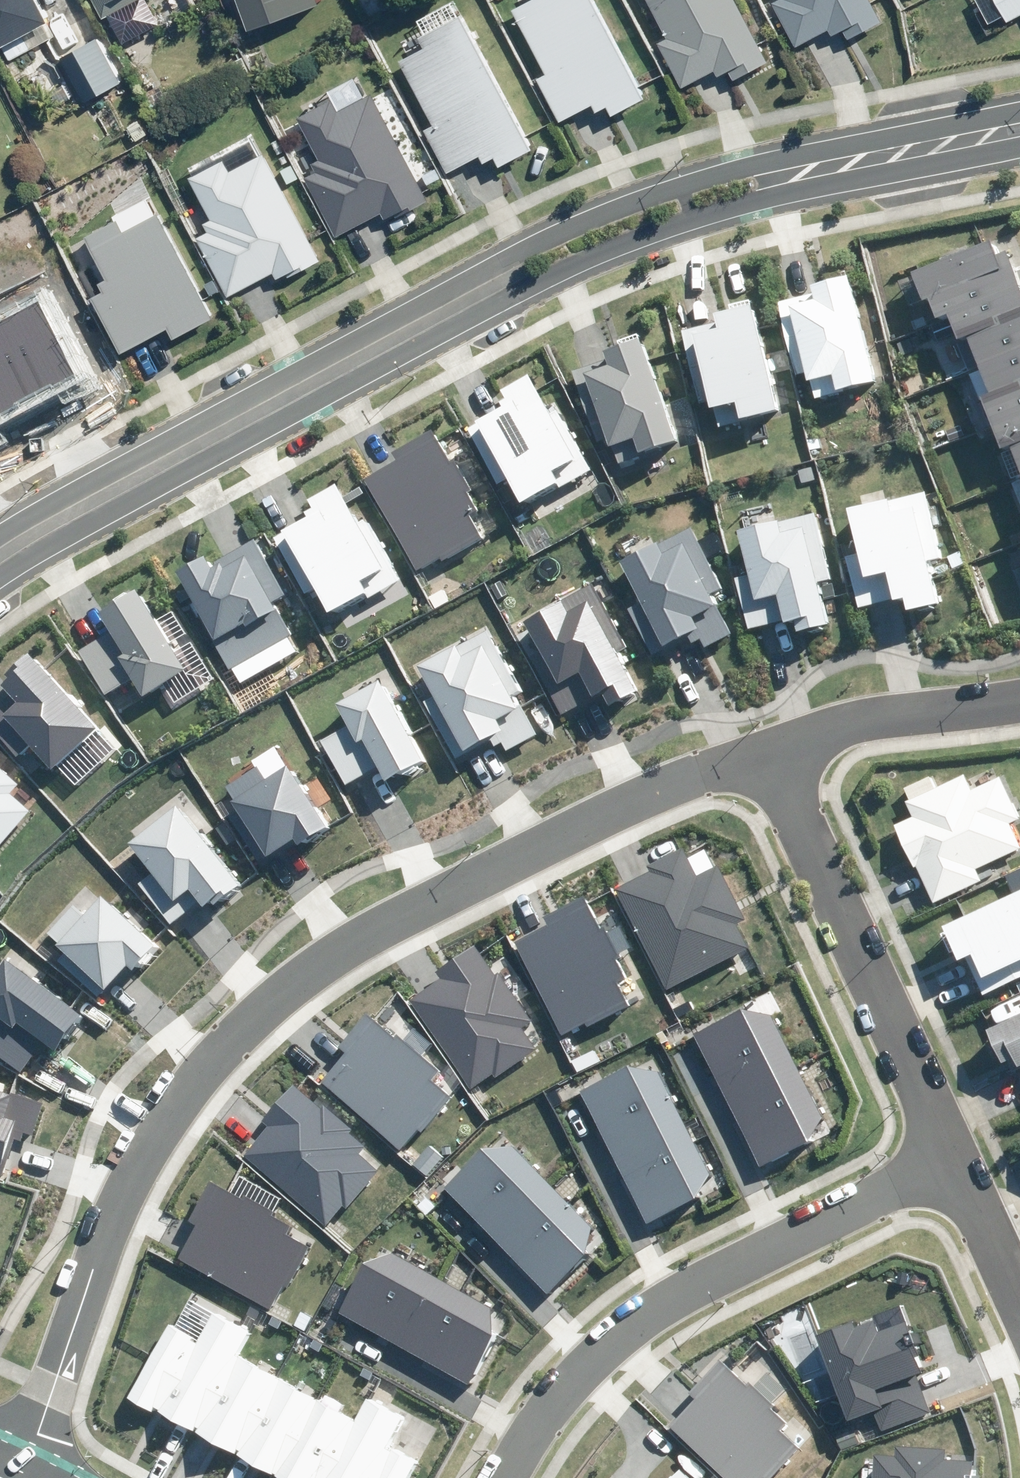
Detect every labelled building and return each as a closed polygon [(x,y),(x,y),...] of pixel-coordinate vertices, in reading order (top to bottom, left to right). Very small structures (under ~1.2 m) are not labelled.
[(1,62),(49,37),(42,25),(52,20),(42,0),(0,0),(0,61),(1,62)] [(101,15),(106,13),(129,0),(93,0),(101,15)] [(246,31),(318,6),(316,0),(235,0),(246,31)] [(518,4),(555,73),(542,80),(564,121),(599,102),(602,109),(609,105),(616,118),(653,98),(600,0),(526,0),(518,4)] [(663,33),(653,38),(679,89),(716,71),(722,77),(731,69),(736,79),(770,62),(739,0),(647,0),(663,33)] [(879,0),(787,0),(780,4),(802,42),(831,26),(837,37),(848,31),(855,44),(893,23),(879,0)] [(1009,24),(1019,18),(1019,0),(997,0),(1009,24)] [(542,146),(465,9),(418,35),(424,45),(403,56),(440,124),(428,130),(451,170),(482,153),(487,162),(499,156),(505,167),(542,146)] [(107,36),(71,55),(93,100),(131,81),(107,36)] [(313,163),(296,172),(329,235),(380,209),(385,218),(419,200),(361,89),(328,106),(323,96),(287,114),(313,163)] [(204,225),(186,234),(216,289),(266,263),(275,280),(314,260),(253,146),(244,151),(230,126),(168,159),(204,225)] [(207,314),(153,207),(119,224),(114,214),(78,232),(101,278),(82,287),(110,344),(159,320),(166,335),(207,314)] [(923,272),(934,302),(939,300),(947,320),(961,315),(970,340),(981,336),(1003,395),(993,398),(1012,449),(1019,446),(1019,279),(1016,269),(1008,272),(998,244),(923,272)] [(881,382),(855,273),(815,282),(817,291),(783,299),(800,372),(810,369),(816,397),(881,382)] [(74,378),(36,304),(0,322),(0,415),(74,378)] [(780,410),(755,306),(682,324),(701,400),(715,397),(721,424),(780,410)] [(684,441),(648,336),(611,348),(611,355),(577,366),(602,437),(613,433),(623,462),(684,441)] [(550,401),(532,370),(503,387),(508,395),(502,398),(506,406),(472,425),(504,483),(513,478),(529,506),(596,469),(556,398),(550,401)] [(495,533),(438,425),(396,447),(401,458),(368,475),(414,564),(444,549),(448,557),(495,533)] [(362,522),(340,480),(311,495),(314,502),(304,508),(309,517),(279,533),(310,593),(324,586),(337,611),(400,578),(369,518),(362,522)] [(932,492),(856,507),(865,547),(849,551),(860,607),(911,597),(914,608),(947,601),(938,558),(944,555),(932,492)] [(820,508),(742,525),(753,571),(735,575),(747,629),(800,617),(803,628),(835,621),(825,578),(836,576),(820,508)] [(696,523),(624,556),(644,598),(634,606),(656,653),(702,632),(708,646),(734,634),(714,590),(725,585),(696,523)] [(286,591),(259,538),(218,558),(215,552),(183,568),(241,679),(300,648),(274,597),(286,591)] [(191,671),(145,587),(105,609),(114,625),(82,642),(109,691),(140,674),(151,693),(191,671)] [(614,710),(647,694),(595,588),(531,619),(546,649),(534,655),(564,717),(607,696),(614,710)] [(532,690),(492,623),(426,662),(442,689),(427,698),(462,756),(496,736),(510,747),(541,728),(522,696),(532,690)] [(41,643),(11,669),(16,675),(9,681),(17,691),(0,706),(0,727),(32,764),(43,755),(59,773),(113,726),(41,643)] [(406,695),(395,671),(341,698),(352,720),(325,734),(348,780),(387,761),(395,778),(431,760),(400,698),(406,695)] [(0,760),(0,845),(34,807),(14,790),(23,780),(0,760)] [(275,774),(266,760),(229,782),(244,806),(234,813),(267,865),(336,822),(297,760),(275,774)] [(936,897),(975,878),(970,868),(1017,845),(1006,823),(1019,817),(1019,809),(1004,776),(974,791),(966,776),(911,803),(918,815),(900,824),(936,897)] [(246,881),(184,801),(133,839),(157,870),(145,879),(176,920),(207,896),(214,905),(246,881)] [(742,922),(750,919),(714,842),(690,853),(685,842),(653,857),(657,866),(617,885),(667,989),(754,947),(742,922)] [(95,911),(78,896),(49,930),(118,987),(137,964),(143,969),(169,938),(113,890),(95,911)] [(953,924),(969,957),(980,955),(996,989),(1019,978),(1019,892),(953,924)] [(605,928),(588,893),(549,911),(555,922),(523,938),(569,1031),(642,995),(624,959),(637,952),(621,920),(605,928)] [(536,1017),(479,936),(436,965),(442,974),(408,997),(473,1089),(539,1043),(526,1025),(536,1017)] [(16,956),(0,979),(0,1007),(7,1011),(0,1022),(0,1048),(32,1071),(53,1041),(65,1049),(93,1010),(16,956)] [(751,1005),(698,1029),(763,1161),(815,1138),(827,1111),(775,1010),(751,1005)] [(445,1067),(372,1006),(343,1041),(349,1047),(324,1077),(408,1147),(454,1092),(436,1077),(445,1067)] [(991,1025),(1008,1061),(1019,1055),(1019,1011),(991,1025)] [(635,1062),(584,1085),(650,1221),(702,1195),(715,1170),(663,1067),(635,1062)] [(372,1142),(295,1079),(267,1113),(273,1118),(245,1152),(330,1224),(381,1163),(365,1150),(372,1142)] [(0,1080),(0,1155),(10,1159),(25,1114),(14,1110),(21,1087),(0,1080)] [(515,1140),(488,1146),(447,1184),(554,1293),(592,1250),(595,1221),(515,1140)] [(297,1221),(214,1178),(193,1217),(201,1221),(184,1254),(273,1301),(284,1280),(295,1286),(317,1244),(292,1231),(297,1221)] [(395,1249),(369,1259),(342,1309),(474,1381),(501,1327),(498,1300),(395,1249)] [(190,1289),(132,1393),(287,1477),(409,1477),(420,1458),(392,1442),(408,1414),(372,1394),(360,1416),(243,1351),(257,1326),(190,1289)] [(858,1320),(825,1332),(854,1416),(879,1407),(885,1426),(937,1409),(924,1372),(935,1369),(917,1315),(888,1325),(885,1317),(860,1326),(858,1320)] [(758,1354),(744,1369),(725,1352),(691,1389),(697,1394),(672,1421),(734,1477),(763,1477),(768,1473),(772,1477),(804,1443),(785,1425),(794,1416),(775,1398),(789,1383),(758,1354)] [(901,1440),(901,1451),(882,1450),(880,1477),(980,1477),(981,1461),(962,1460),(962,1454),(955,1454),(955,1443),(901,1440)] [(688,1463),(674,1477),(704,1477),(688,1463)]
